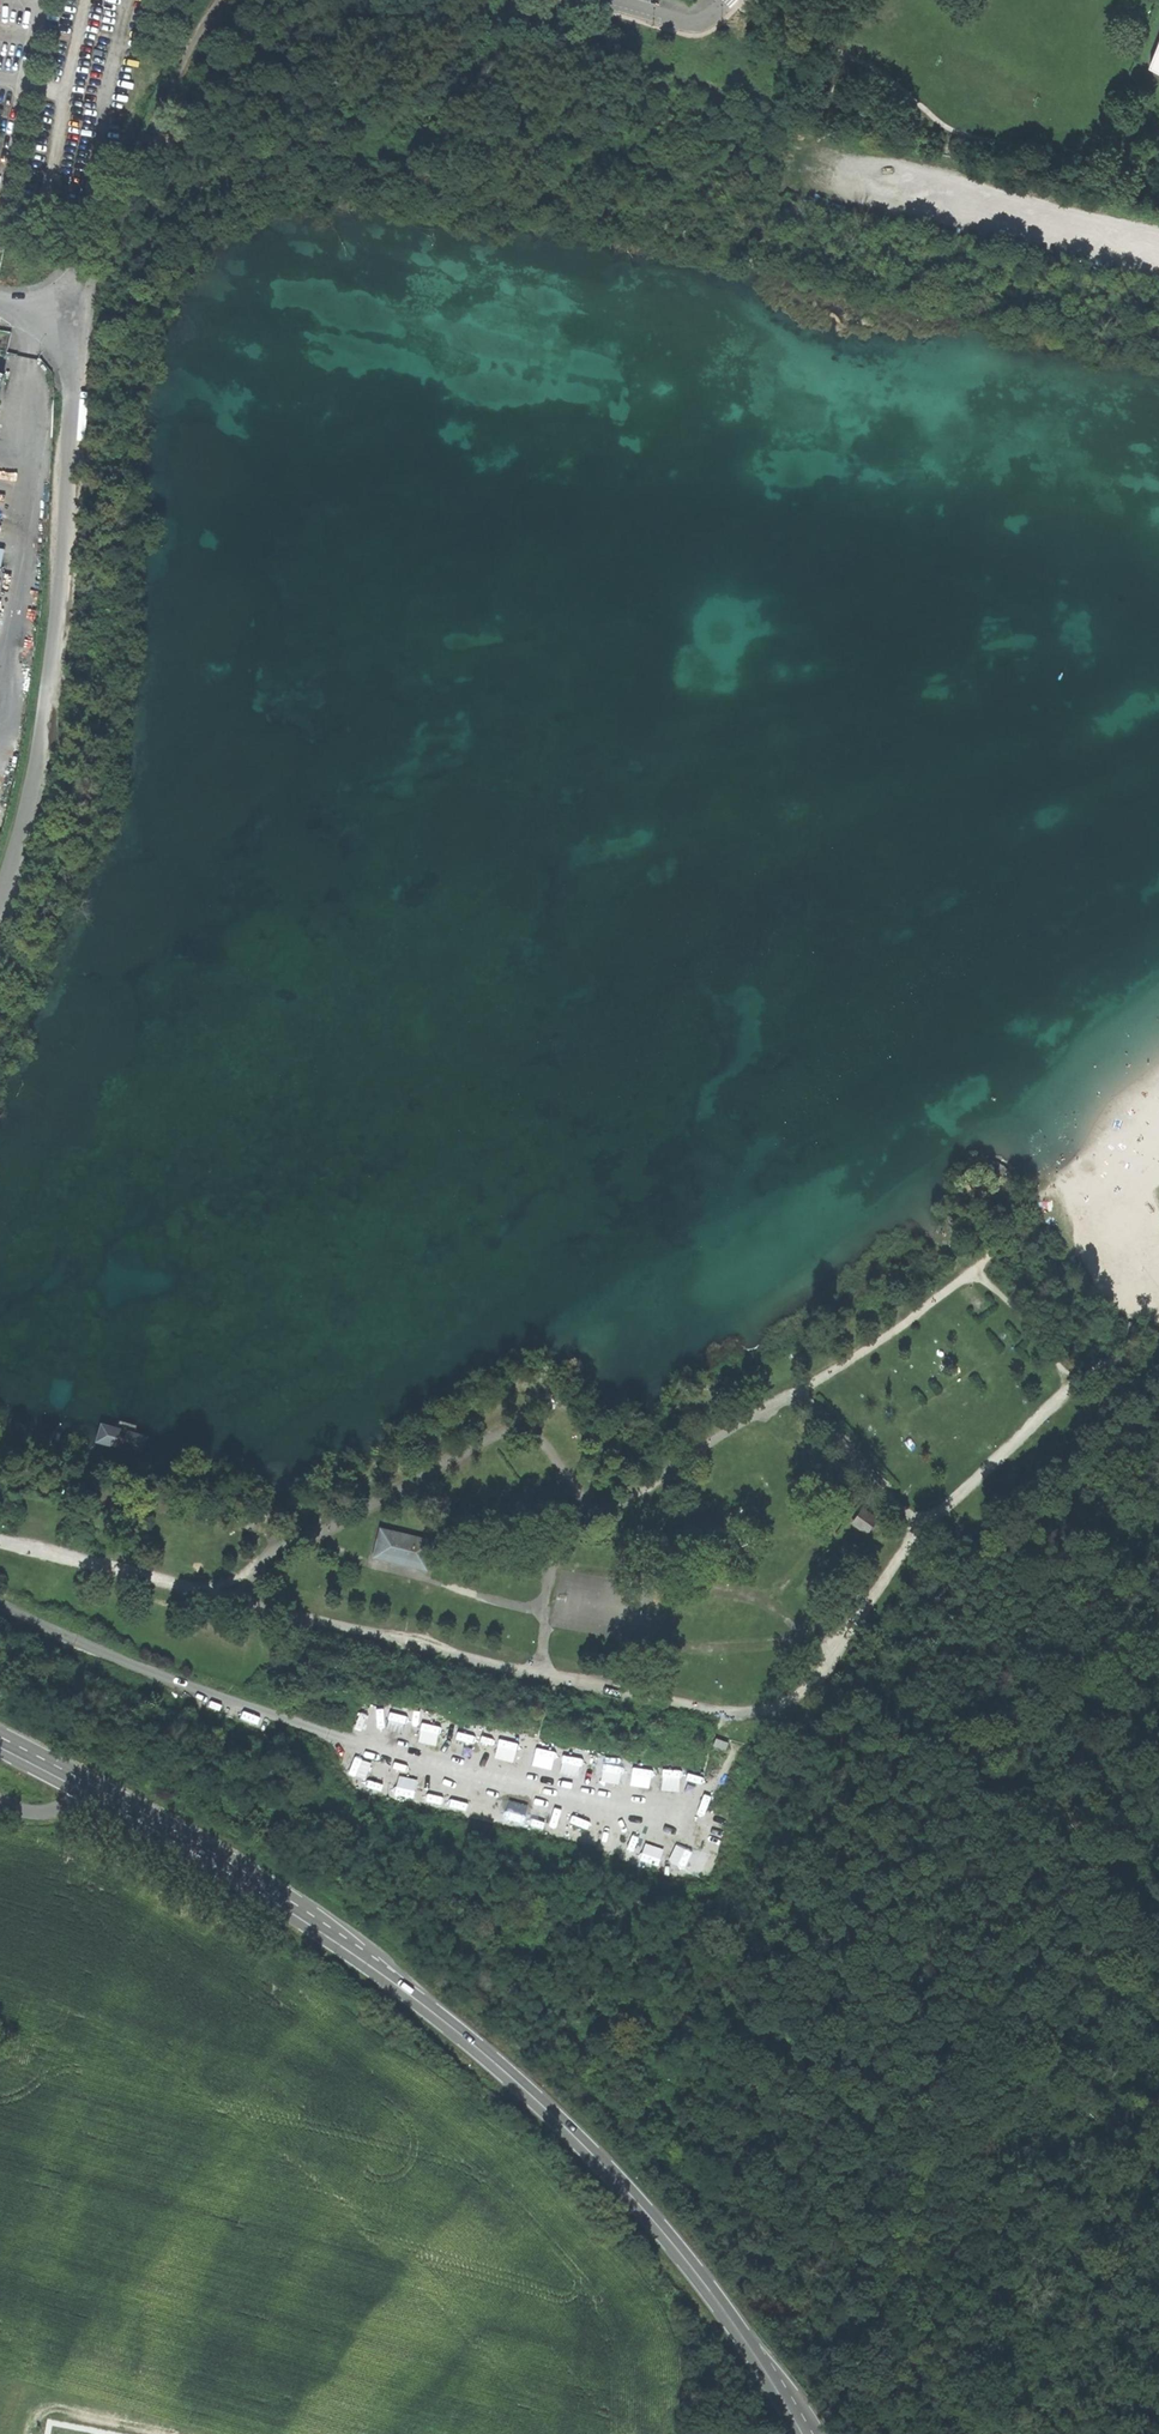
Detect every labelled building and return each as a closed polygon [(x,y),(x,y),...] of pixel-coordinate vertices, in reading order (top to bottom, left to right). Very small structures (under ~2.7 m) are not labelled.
[(103,1428),(100,1441),(140,1452),(144,1439),(103,1428)] [(864,1535),(872,1523),(860,1514),(851,1527),(864,1535)] [(433,1545),(381,1533),(376,1555),(427,1567),(433,1545)]
